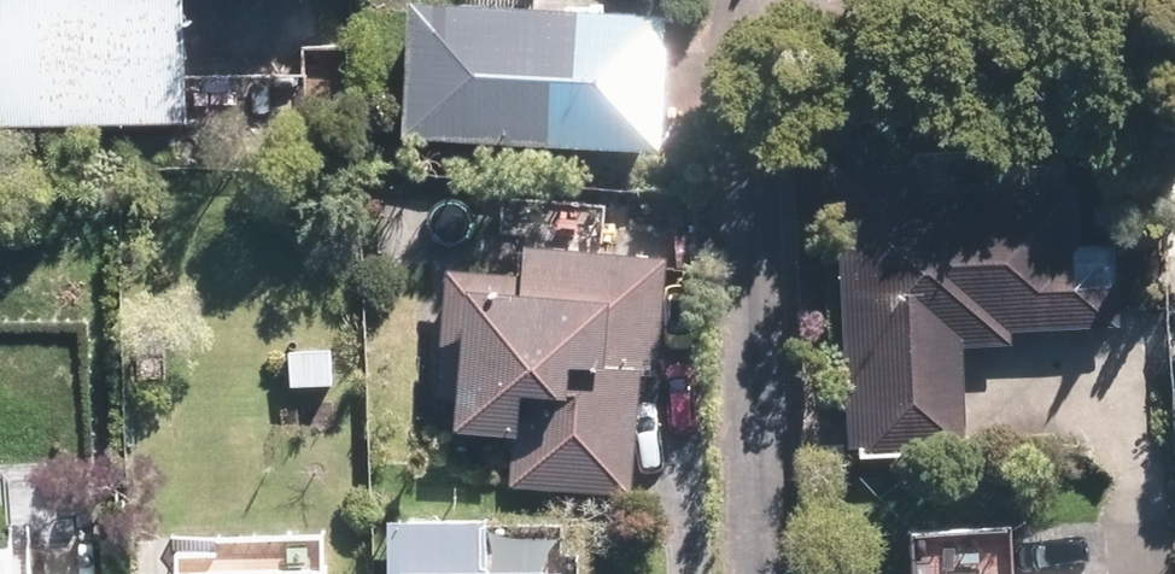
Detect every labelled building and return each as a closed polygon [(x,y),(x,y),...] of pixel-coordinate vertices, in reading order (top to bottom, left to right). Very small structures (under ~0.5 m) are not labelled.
[(204,127),(202,0),(0,0),(0,131),(204,127)] [(684,127),(691,8),(551,0),(434,0),(427,112),(684,127)] [(937,167),(863,168),(866,437),(966,436),(965,312),(1125,310),(1125,245),(1084,245),(1084,180),(938,181),(937,167)] [(521,266),(464,259),(447,401),(533,411),(524,483),(648,498),(677,261),(524,243),(521,266)] [(396,518),(396,568),(411,568),(411,573),(554,573),(554,517),(396,518)] [(185,541),(184,573),(334,573),(335,543),(185,541)]
